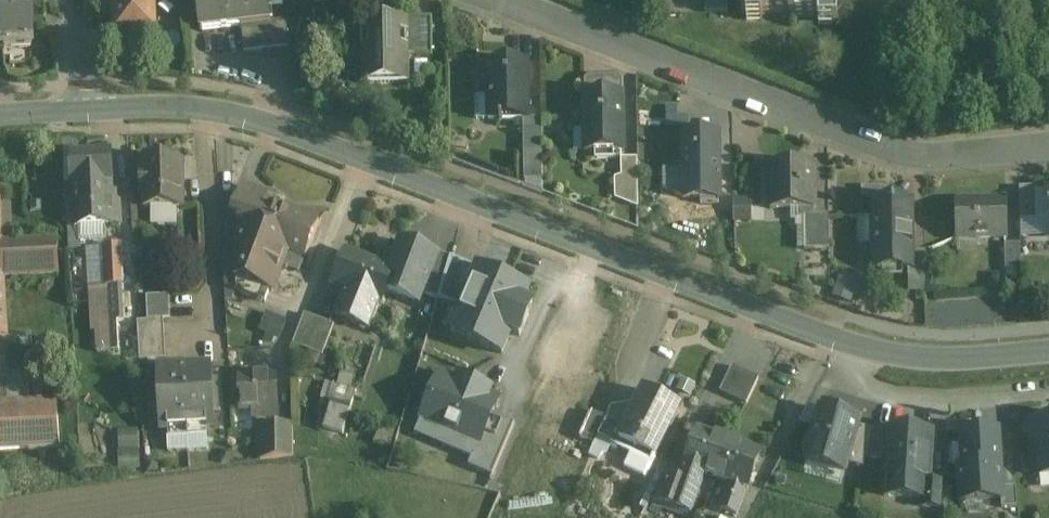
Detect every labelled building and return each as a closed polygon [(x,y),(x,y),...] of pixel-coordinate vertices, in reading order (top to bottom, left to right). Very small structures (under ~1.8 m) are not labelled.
[(0,0),(0,50),(30,49),(28,0),(1,0),(0,0)] [(116,34),(155,32),(154,0),(115,0),(116,34)] [(199,30),(242,25),(271,22),(271,21),(269,0),(196,0),(199,30)] [(652,13),(675,12),(675,0),(651,0),(652,13)] [(706,12),(728,12),(728,0),(706,0),(706,12)] [(743,12),(790,12),(791,16),(834,15),(834,25),(839,25),(839,0),(743,0),(743,12)] [(432,56),(432,19),(417,20),(417,56),(432,56)] [(271,22),(242,25),(244,51),(290,46),(286,20),(271,21),(271,22)] [(417,56),(417,20),(362,21),(364,83),(408,82),(407,56),(417,56)] [(528,120),(528,62),(488,63),(489,120),(523,120),(528,120)] [(623,80),(618,76),(588,76),(584,81),(584,93),(623,93),(623,80)] [(623,93),(584,93),(585,152),(624,151),(623,93)] [(541,120),(528,120),(523,120),(524,156),(542,156),(541,120)] [(719,177),(718,130),(683,131),(683,178),(719,177)] [(110,151),(73,153),(75,182),(111,180),(110,151)] [(638,208),(637,158),(621,158),(621,177),(615,178),(615,199),(638,208)] [(176,207),(175,160),(139,161),(139,173),(138,173),(139,195),(142,195),(142,207),(176,207)] [(813,164),(770,164),(770,208),(814,208),(813,164)] [(111,180),(75,182),(78,227),(120,225),(118,203),(113,204),(111,180)] [(892,186),(862,186),(862,199),(892,199),(892,186)] [(267,197),(241,187),(232,211),(240,222),(252,236),(266,201),(267,197)] [(1037,219),(1037,191),(1020,191),(1020,219),(1037,219)] [(1007,199),(955,200),(956,237),(1007,237),(1007,199)] [(319,222),(266,201),(252,236),(240,222),(237,236),(237,252),(237,277),(270,290),(272,291),(288,249),(306,256),(319,222)] [(911,201),(875,201),(875,217),(873,217),(873,246),(912,245),(911,201)] [(830,249),(829,214),(811,214),(811,250),(830,249)] [(158,225),(144,226),(145,263),(154,262),(154,251),(159,251),(158,225)] [(436,253),(401,240),(390,268),(395,270),(387,288),(414,299),(421,296),(423,292),(437,254),(436,253)] [(60,448),(58,401),(31,402),(28,365),(6,366),(1,277),(59,273),(58,242),(0,245),(0,451),(60,448)] [(1021,270),(1021,243),(1005,244),(1005,270),(1021,270)] [(912,245),(873,246),(873,267),(908,267),(908,254),(908,251),(908,246),(912,246),(912,245)] [(133,246),(105,248),(106,278),(130,277),(135,276),(133,246)] [(105,248),(93,249),(87,255),(89,287),(107,286),(106,278),(105,248)] [(390,268),(347,251),(333,284),(345,289),(334,315),(369,329),(380,303),(381,303),(387,288),(395,270),(390,268)] [(437,254),(423,292),(438,299),(450,257),(437,251),(436,253),(437,254)] [(925,276),(925,251),(908,251),(908,267),(908,276),(925,276)] [(270,290),(237,277),(237,252),(222,252),(224,287),(265,303),(270,290)] [(478,268),(450,257),(438,299),(461,309),(478,268)] [(529,290),(478,268),(461,309),(451,332),(502,354),(511,333),(520,337),(533,305),(524,302),(529,290)] [(841,274),(834,294),(853,302),(861,282),(841,274)] [(926,289),(925,276),(908,276),(908,289),(926,289)] [(130,277),(106,278),(107,286),(108,286),(112,351),(134,350),(130,277)] [(107,286),(89,287),(92,331),(96,331),(97,352),(112,351),(108,286),(107,286)] [(171,316),(171,294),(148,294),(148,316),(171,316)] [(261,331),(281,338),(288,318),(268,311),(261,331)] [(335,325),(305,313),(292,344),(322,356),(335,325)] [(164,321),(138,322),(140,361),(166,359),(164,321)] [(607,375),(574,360),(558,398),(565,401),(554,427),(580,438),(592,412),(607,375)] [(759,378),(732,365),(720,391),(747,404),(759,378)] [(210,366),(159,370),(160,384),(155,384),(157,415),(162,415),(163,429),(169,429),(208,427),(213,426),(213,412),(218,412),(216,381),(211,381),(210,366)] [(350,409),(360,375),(338,369),(329,403),(350,409)] [(277,374),(239,375),(241,409),(252,408),(253,419),(279,417),(277,374)] [(422,428),(446,438),(442,446),(446,448),(447,445),(472,456),(474,457),(493,414),(499,399),(488,395),(491,390),(459,376),(454,388),(438,381),(415,434),(418,436),(422,428)] [(628,422),(619,440),(620,441),(655,458),(681,408),(645,390),(628,422)] [(332,405),(325,428),(344,433),(351,411),(332,405)] [(859,419),(821,409),(812,439),(807,442),(804,452),(807,457),(806,460),(844,471),(846,463),(857,426),(859,419)] [(628,422),(609,411),(606,418),(597,439),(610,445),(617,449),(617,448),(620,441),(619,440),(628,422)] [(592,412),(580,438),(595,444),(597,439),(606,418),(592,412)] [(468,466),(492,476),(515,423),(507,420),(493,414),(474,457),(472,456),(468,466)] [(1032,422),(1035,450),(1031,454),(1032,465),(1037,469),(1037,476),(1048,475),(1048,420),(1032,422)] [(947,435),(961,434),(961,433),(972,432),(971,423),(947,425),(947,435)] [(293,425),(269,425),(269,448),(261,448),(261,460),(293,456),(293,425)] [(875,431),(857,426),(846,463),(864,468),(867,458),(875,431)] [(208,427),(169,429),(169,438),(208,436),(208,427)] [(142,468),(140,428),(119,429),(121,469),(142,468)] [(932,432),(888,429),(888,431),(887,459),(884,496),(923,498),(928,498),(929,482),(932,432)] [(972,432),(961,433),(961,434),(963,467),(964,468),(1000,465),(998,430),(972,432)] [(697,431),(680,480),(663,474),(650,499),(650,500),(690,514),(704,473),(715,477),(728,442),(697,431)] [(888,431),(875,431),(867,458),(887,459),(888,431)] [(595,444),(590,456),(598,459),(601,454),(604,452),(606,453),(610,445),(597,439),(595,444)] [(655,458),(620,441),(617,448),(631,454),(624,467),(645,478),(655,458)] [(759,454),(728,442),(715,477),(729,482),(745,488),(747,489),(759,454)] [(964,468),(963,467),(959,467),(961,502),(1001,499),(1003,499),(1002,489),(1000,465),(964,468)] [(658,472),(640,506),(646,509),(650,500),(650,499),(663,474),(658,472)] [(745,488),(729,482),(720,509),(736,515),(745,488)] [(943,483),(929,482),(928,498),(923,498),(923,507),(942,508),(943,483)] [(1016,488),(1002,489),(1003,499),(1001,499),(1002,509),(1018,508),(1016,488)]
